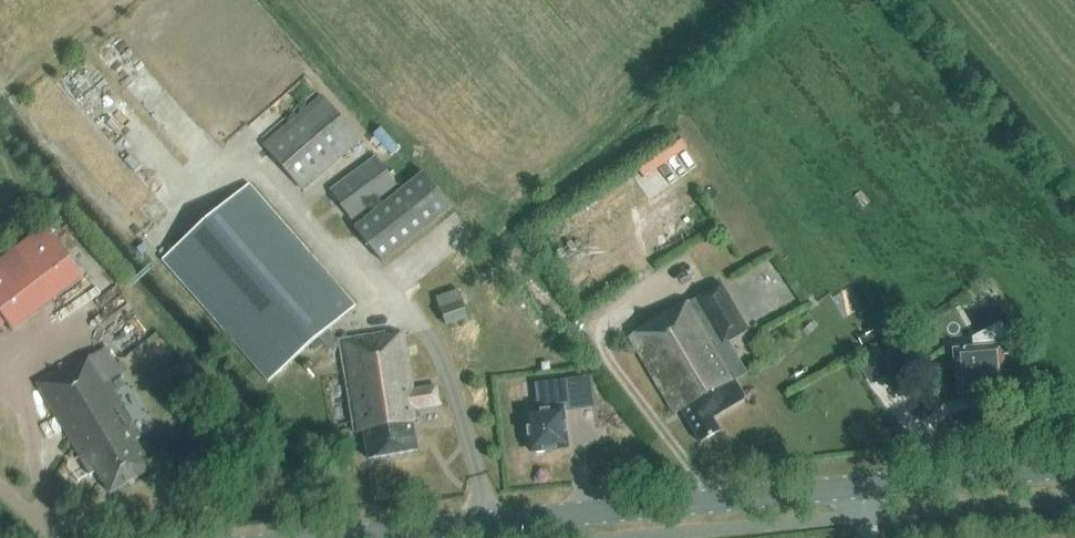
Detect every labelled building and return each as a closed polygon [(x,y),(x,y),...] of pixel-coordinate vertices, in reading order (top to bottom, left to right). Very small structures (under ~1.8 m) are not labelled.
[(263,145),(302,190),(359,141),(320,96),(263,145)] [(330,191),(351,220),(397,187),(375,158),(330,191)] [(353,228),(381,262),(450,207),(423,172),(353,228)] [(248,185),(162,260),(269,382),(318,339),(326,348),(340,346),(353,432),(362,431),(366,459),(415,452),(410,417),(414,417),(412,409),(438,405),(435,386),(411,390),(403,335),(385,338),(384,334),(337,341),(327,330),(355,306),(248,185)] [(19,314),(26,323),(82,279),(44,230),(0,264),(0,329),(19,314)] [(719,284),(628,337),(674,416),(682,411),(701,445),(720,434),(712,419),(744,401),(728,372),(730,371),(717,349),(747,332),(719,284)] [(439,309),(445,326),(467,319),(457,290),(436,298),(439,309)] [(1000,323),(972,339),(973,349),(952,351),(957,395),(1006,390),(1002,358),(1012,357),(1010,342),(1000,323)] [(918,359),(917,358),(905,341),(885,353),(888,387),(904,386),(902,369),(918,359)] [(73,363),(38,384),(89,469),(96,465),(112,491),(152,466),(137,441),(141,438),(107,382),(122,373),(106,347),(75,366),(73,363)] [(862,381),(883,376),(875,348),(855,354),(862,381)] [(580,409),(592,407),(589,384),(577,385),(580,409)] [(539,413),(526,414),(530,452),(534,452),(537,454),(543,454),(545,451),(567,448),(563,411),(560,387),(538,389),(538,386),(537,386),(539,413)] [(190,399),(181,404),(192,423),(202,417),(190,399)]
